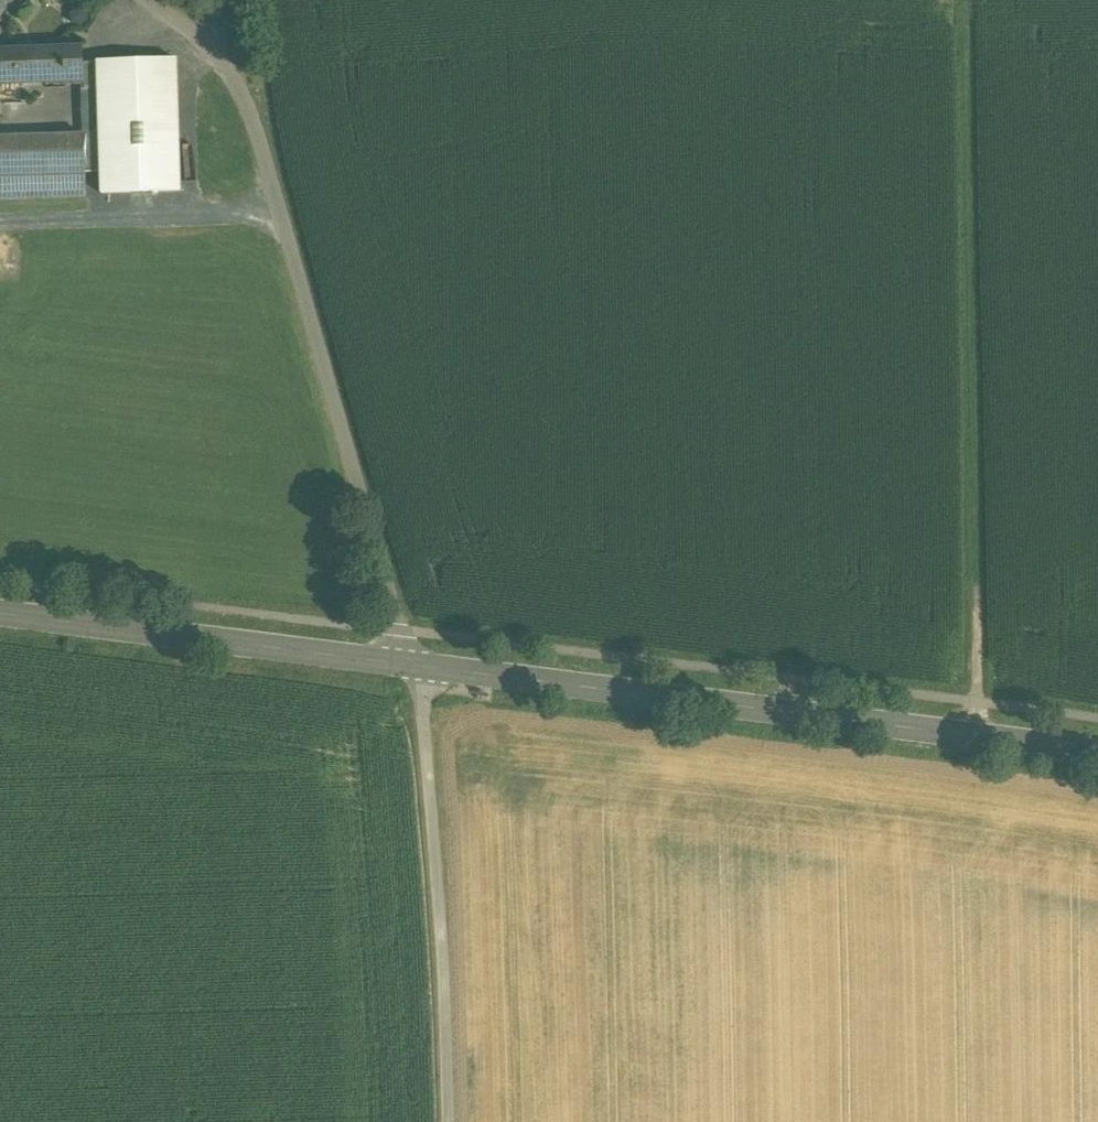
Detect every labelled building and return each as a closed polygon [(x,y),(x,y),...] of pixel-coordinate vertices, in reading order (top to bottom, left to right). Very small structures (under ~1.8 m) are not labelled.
[(0,51),(0,84),(84,80),(84,63),(83,48),(0,51)] [(177,59),(113,62),(115,103),(99,104),(102,172),(102,194),(181,191),(177,59)] [(113,62),(84,63),(84,80),(85,105),(99,104),(115,103),(113,62)] [(99,104),(85,105),(87,138),(89,138),(86,173),(87,173),(102,172),(99,104)] [(21,139),(0,139),(0,175),(86,173),(89,138),(87,138),(21,139)] [(86,194),(87,173),(86,173),(0,175),(0,197),(86,194)]
